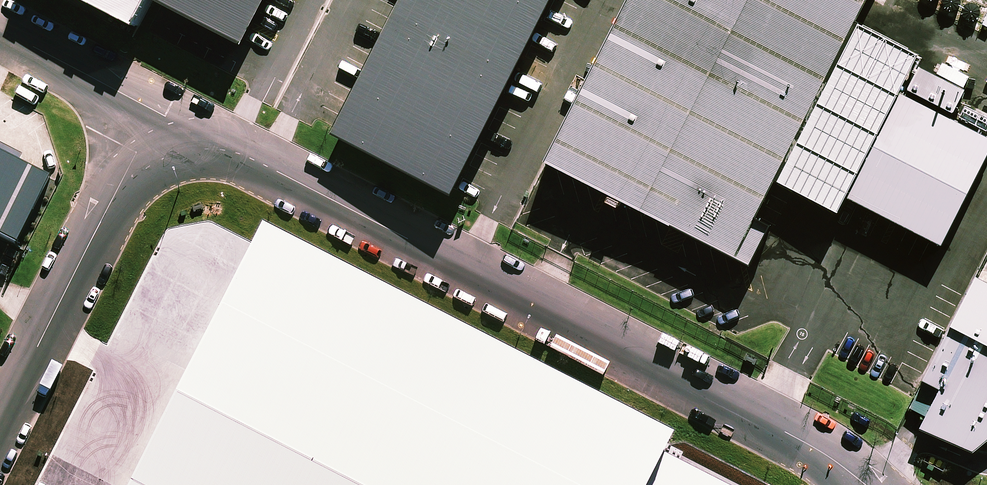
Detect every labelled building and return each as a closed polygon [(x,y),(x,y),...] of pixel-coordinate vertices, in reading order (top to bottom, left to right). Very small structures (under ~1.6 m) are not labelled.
[(135,34),(152,1),(153,0),(68,0),(135,34)] [(152,1),(249,51),(275,0),(153,0),(152,1)] [(334,135),(457,199),(561,0),(404,0),(334,135)] [(550,167),(750,271),(771,231),(755,222),(871,0),(637,0),(550,167)] [(893,76),(837,195),(937,241),(986,134),(986,120),(893,76)] [(17,250),(52,182),(0,155),(0,242),(17,250)] [(264,235),(137,484),(724,484),(669,457),(676,443),(264,235)] [(912,419),(969,443),(986,428),(986,281),(964,268),(906,366),(933,389),(912,419)]
